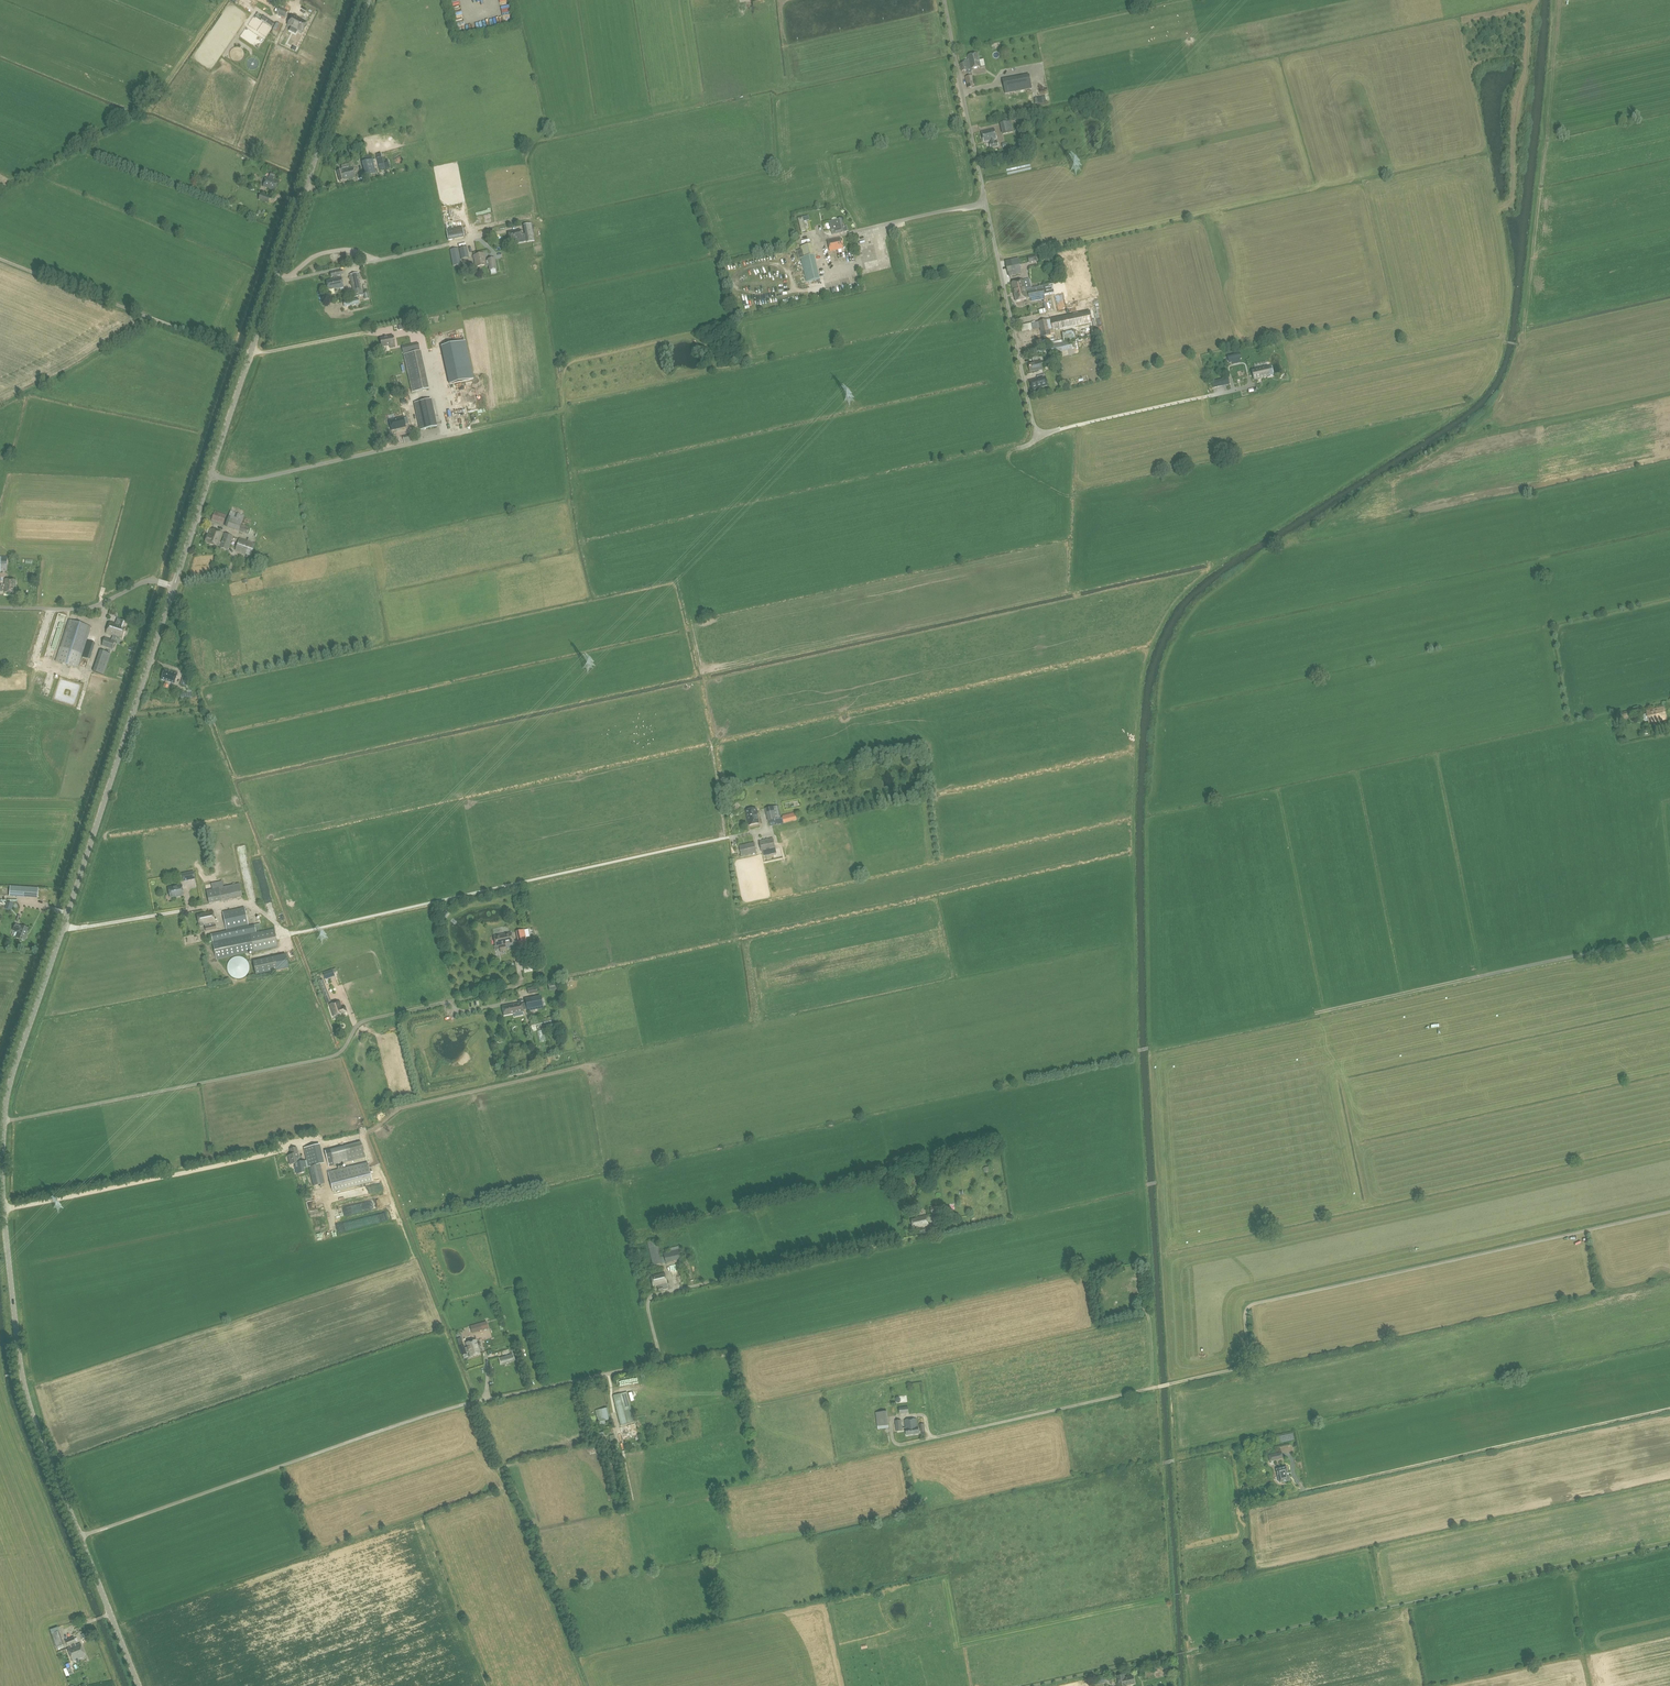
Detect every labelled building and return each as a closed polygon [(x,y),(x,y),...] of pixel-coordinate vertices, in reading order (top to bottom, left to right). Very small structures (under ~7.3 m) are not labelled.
[(280,7),(282,4),(273,0),(259,0),(275,8),(274,11),(277,12),(277,14),(284,17),(288,11),(280,7)] [(300,12),(297,17),(292,15),(287,24),(301,31),(306,22),(304,21),(306,15),(300,12)] [(273,32),(278,34),(282,23),(277,21),(273,32)] [(964,63),(960,64),(962,71),(971,69),(981,66),(978,53),(968,56),(969,60),(964,61),(964,63)] [(1004,92),(1031,88),(1029,79),(1027,79),(1026,73),(1002,76),(1004,92)] [(965,77),(968,88),(975,86),(972,76),(965,77)] [(991,148),(999,146),(997,141),(995,142),(994,139),(996,138),(994,129),(982,132),(984,141),(990,140),(990,143),(989,143),(991,148)] [(372,159),(372,156),(361,158),(362,161),(365,176),(376,173),(372,159)] [(342,170),(337,171),(339,181),(345,180),(356,177),(353,167),(342,170)] [(278,181),(268,178),(266,177),(263,186),(274,191),(278,181)] [(270,196),(260,193),(258,200),(268,203),(270,196)] [(810,220),(808,216),(803,217),(798,218),(802,231),(806,230),(804,221),(810,220)] [(846,226),(843,226),(841,218),(829,221),(833,234),(845,232),(847,231),(848,230),(846,226)] [(527,241),(527,242),(534,241),(531,223),(523,225),(525,234),(527,241)] [(448,240),(464,237),(462,226),(446,229),(448,240)] [(527,241),(525,234),(522,235),(521,230),(509,232),(510,240),(517,239),(518,243),(527,241)] [(830,251),(842,248),(840,238),(828,241),(830,251)] [(881,266),(892,263),(886,241),(881,243),(881,245),(878,246),(876,241),(870,243),(870,245),(873,257),(879,256),(881,266)] [(803,257),(801,258),(806,282),(809,281),(820,279),(812,244),(801,246),(801,249),(803,257)] [(469,258),(467,246),(459,247),(461,259),(468,258),(469,258)] [(458,248),(449,249),(452,266),(461,264),(458,248)] [(484,253),(473,255),(476,267),(486,265),(485,261),(484,253)] [(488,260),(485,261),(486,265),(486,266),(489,265),(490,269),(497,268),(494,258),(488,259),(488,260)] [(1022,273),(1018,258),(1005,260),(1008,276),(1022,273)] [(343,287),(341,277),(337,278),(336,276),(343,274),(342,270),(330,272),(331,277),(333,276),(333,279),(332,279),(332,280),(326,281),(328,289),(334,288),(334,289),(343,287)] [(354,297),(363,295),(363,293),(362,289),(360,290),(358,279),(360,279),(358,272),(350,274),(354,297)] [(1011,283),(1014,292),(1025,289),(1023,280),(1011,283)] [(1027,298),(1031,298),(1032,302),(1043,300),(1046,300),(1045,295),(1043,286),(1025,289),(1027,298)] [(1056,286),(1054,296),(1062,297),(1061,300),(1065,300),(1065,295),(1061,295),(1062,287),(1056,286)] [(1025,289),(1014,292),(1016,300),(1027,298),(1025,289)] [(344,306),(359,303),(358,298),(343,301),(344,306)] [(1057,317),(1060,329),(1092,322),(1090,310),(1057,317)] [(1042,337),(1051,335),(1048,321),(1048,319),(1038,321),(1042,337)] [(1076,338),(1074,329),(1061,332),(1063,341),(1076,338)] [(380,338),(381,347),(390,345),(390,347),(395,346),(393,335),(380,338)] [(1066,341),(1050,345),(1052,353),(1068,350),(1072,349),(1071,340),(1066,341)] [(1043,368),(1041,360),(1028,363),(1030,372),(1043,368)] [(1269,373),(1268,366),(1251,370),(1254,380),(1267,377),(1266,373),(1269,373)] [(471,367),(447,372),(450,384),(473,379),(471,367)] [(1037,378),(1029,380),(1032,389),(1047,385),(1044,374),(1037,376),(1037,378)] [(412,392),(428,389),(426,378),(409,381),(412,392)] [(414,403),(420,430),(437,426),(431,399),(414,403)] [(405,427),(403,417),(389,421),(391,430),(405,427)] [(404,442),(415,440),(413,434),(403,436),(404,442)] [(239,531),(241,524),(244,515),(230,510),(225,526),(239,531)] [(224,523),(226,515),(215,511),(211,519),(224,523)] [(249,527),(241,524),(239,531),(247,534),(249,527)] [(257,534),(259,528),(251,525),(249,532),(257,534)] [(219,546),(221,546),(222,543),(220,542),(223,533),(211,528),(208,535),(207,535),(205,542),(218,546),(219,546)] [(222,543),(221,546),(221,547),(228,550),(233,536),(225,534),(222,543)] [(239,537),(235,550),(251,556),(255,543),(239,537)] [(0,586),(0,591),(5,591),(5,592),(15,592),(16,579),(6,579),(6,584),(1,584),(1,586),(0,586)] [(101,646),(113,650),(117,636),(122,638),(127,622),(117,618),(116,623),(110,621),(106,633),(101,646)] [(68,619),(55,661),(78,668),(91,626),(68,619)] [(60,642),(52,639),(47,651),(56,654),(60,642)] [(90,660),(95,643),(87,640),(82,657),(90,660)] [(94,672),(104,675),(111,654),(101,651),(94,672)] [(174,683),(177,674),(164,670),(161,679),(165,680),(170,682),(174,683)] [(187,686),(188,682),(189,680),(182,677),(180,684),(187,686)] [(1647,711),(1648,714),(1645,715),(1644,716),(1645,720),(1646,721),(1649,721),(1650,724),(1667,720),(1664,707),(1647,711)] [(1620,713),(1620,714),(1621,717),(1622,720),(1631,717),(1629,711),(1620,713)] [(756,809),(746,811),(749,825),(759,823),(756,809)] [(796,819),(795,815),(795,812),(782,816),(784,823),(797,819),(796,819)] [(761,852),(775,848),(773,838),(759,841),(761,852)] [(742,856),(756,853),(754,842),(739,845),(742,856)] [(186,873),(187,880),(195,879),(194,872),(186,873)] [(212,889),(223,886),(222,881),(211,883),(212,889)] [(239,883),(223,886),(212,889),(206,890),(209,903),(242,896),(242,894),(241,892),(239,883)] [(182,885),(168,888),(170,898),(184,895),(182,885)] [(46,892),(30,887),(28,893),(44,898),(46,892)] [(245,911),(245,908),(244,907),(223,911),(226,930),(211,934),(216,959),(251,952),(253,952),(278,946),(274,928),(256,932),(255,925),(249,926),(245,911)] [(205,924),(205,926),(214,925),(214,922),(215,922),(213,911),(197,914),(200,926),(205,924)] [(314,920),(314,922),(335,917),(333,911),(317,915),(318,919),(314,920)] [(25,936),(28,928),(20,925),(20,926),(15,924),(14,929),(18,931),(16,938),(24,941),(26,936),(25,936)] [(520,953),(529,951),(527,941),(526,937),(525,929),(516,931),(518,943),(520,953)] [(511,932),(494,936),(496,946),(499,945),(500,949),(500,952),(506,951),(505,944),(513,942),(511,932)] [(261,964),(276,962),(275,954),(260,956),(261,964)] [(228,963),(228,964),(227,964),(227,965),(227,966),(227,967),(227,968),(227,969),(227,970),(228,971),(228,972),(229,973),(229,974),(230,974),(230,975),(231,975),(231,976),(232,976),(232,977),(233,977),(234,977),(235,978),(236,978),(237,978),(238,978),(239,978),(240,978),(241,978),(242,978),(242,977),(243,977),(244,977),(244,976),(245,976),(245,975),(246,975),(247,974),(247,973),(248,973),(248,972),(248,971),(249,971),(249,970),(249,969),(249,968),(249,967),(249,966),(249,965),(249,964),(248,963),(248,962),(248,961),(247,961),(247,960),(246,960),(246,959),(245,959),(245,958),(244,958),(243,957),(242,957),(241,956),(240,956),(239,956),(238,956),(237,956),(236,956),(235,956),(235,957),(234,957),(233,957),(232,958),(231,958),(231,959),(230,959),(230,960),(229,960),(229,961),(228,962),(228,963)] [(281,967),(289,966),(288,956),(280,957),(281,967)] [(255,967),(256,973),(278,967),(277,961),(255,967)] [(323,973),(325,979),(334,976),(332,970),(323,973)] [(331,1002),(322,980),(318,982),(326,1004),(331,1002)] [(525,1000),(528,1011),(543,1008),(541,997),(525,1000)] [(329,1004),(333,1016),(343,1013),(346,1012),(345,1006),(341,1007),(339,1001),(329,1004)] [(504,1015),(523,1012),(521,1003),(502,1007),(504,1015)] [(556,1025),(553,1016),(530,1022),(532,1031),(556,1025)] [(333,1165),(365,1157),(361,1141),(329,1149),(324,1151),(328,1166),(333,1165)] [(304,1148),(307,1160),(308,1166),(313,1186),(325,1183),(316,1145),(304,1148)] [(928,1166),(929,1165),(933,1165),(954,1160),(952,1151),(926,1157),(928,1166)] [(306,1167),(308,1166),(307,1160),(305,1161),(300,1162),(299,1158),(300,1158),(299,1155),(299,1153),(298,1153),(291,1154),(288,1155),(290,1164),(294,1163),(297,1174),(304,1172),(303,1167),(306,1167)] [(372,1182),(367,1162),(328,1172),(333,1191),(372,1182)] [(387,1196),(341,1206),(342,1213),(389,1203),(387,1196)] [(319,1209),(318,1206),(317,1206),(316,1198),(308,1200),(311,1211),(319,1209)] [(930,1208),(932,1215),(942,1212),(940,1206),(930,1208)] [(922,1227),(928,1225),(926,1216),(917,1218),(912,1219),(914,1228),(918,1227),(918,1228),(919,1227),(919,1230),(920,1233),(925,1232),(924,1228),(923,1228),(922,1227)] [(653,1265),(662,1263),(661,1257),(657,1240),(647,1242),(653,1265)] [(681,1259),(679,1249),(670,1251),(663,1253),(664,1256),(665,1262),(681,1259)] [(657,1285),(658,1291),(668,1288),(667,1283),(664,1273),(651,1276),(653,1286),(657,1285)] [(470,1326),(472,1333),(488,1328),(486,1321),(470,1326)] [(480,1353),(476,1339),(466,1343),(467,1347),(464,1348),(464,1346),(459,1347),(462,1355),(466,1354),(466,1352),(468,1352),(470,1357),(480,1353)] [(499,1358),(501,1364),(514,1360),(512,1354),(499,1358)] [(613,1395),(620,1425),(634,1422),(626,1392),(613,1395)] [(607,1408),(596,1411),(598,1422),(610,1420),(607,1408)] [(875,1412),(877,1426),(884,1425),(888,1425),(889,1425),(887,1411),(875,1412)] [(910,1434),(918,1433),(918,1429),(916,1419),(910,1419),(905,1420),(905,1427),(906,1430),(906,1435),(910,1434)] [(896,1431),(906,1430),(905,1427),(902,1428),(901,1420),(895,1420),(896,1431)] [(631,1430),(622,1432),(625,1442),(633,1440),(631,1430)] [(1263,1447),(1278,1445),(1277,1438),(1262,1440),(1263,1447)] [(1282,1482),(1290,1480),(1286,1467),(1276,1469),(1277,1472),(1278,1475),(1278,1478),(1279,1483),(1282,1482)] [(50,1629),(56,1648),(64,1645),(58,1627),(50,1629)] [(74,1642),(73,1638),(65,1641),(66,1645),(71,1644),(72,1647),(68,1648),(72,1660),(85,1656),(80,1643),(76,1645),(75,1642),(74,1642)] [(1127,1679),(1125,1679),(1124,1675),(1117,1676),(1119,1685),(1126,1685),(1130,1685),(1131,1685),(1132,1685),(1133,1685),(1133,1684),(1135,1684),(1133,1676),(1127,1677),(1127,1679)]
